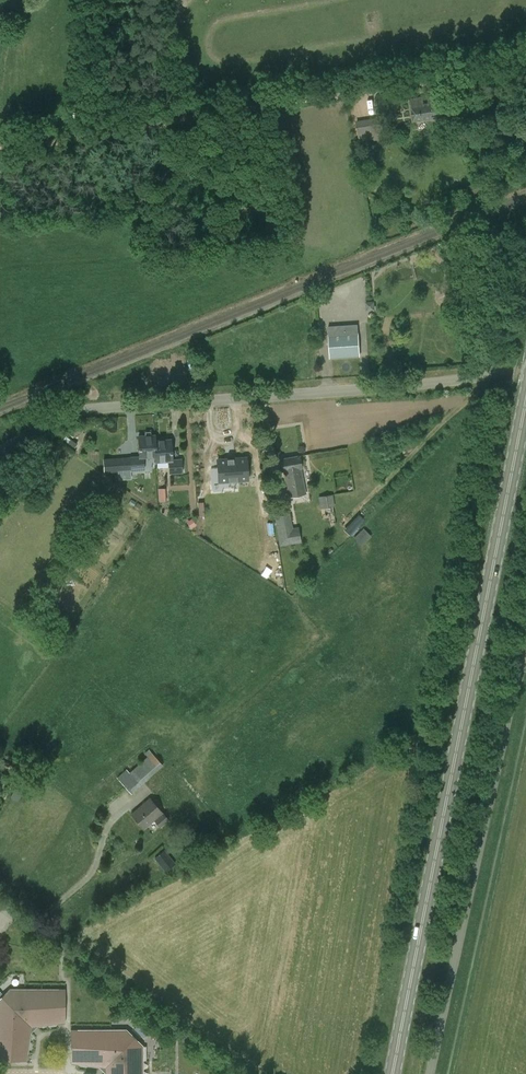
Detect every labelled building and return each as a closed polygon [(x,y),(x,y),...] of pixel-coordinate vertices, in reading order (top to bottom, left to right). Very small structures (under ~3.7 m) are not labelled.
[(413,122),(444,117),(441,102),(440,102),(439,95),(427,97),(428,104),(424,104),(423,98),(411,99),(412,105),(411,106),(413,122)] [(359,324),(328,326),(330,358),(361,356),(359,324)] [(144,470),(144,457),(156,456),(155,441),(154,436),(139,437),(140,456),(130,457),(131,471),(144,470)] [(170,440),(155,441),(156,456),(156,462),(168,461),(169,474),(183,473),(182,459),(172,459),(170,440)] [(288,498),(305,494),(301,468),(302,468),(300,455),(280,459),(282,472),(284,471),(288,498)] [(119,470),(118,458),(104,459),(104,471),(119,470)] [(246,458),(218,460),(219,481),(247,479),(246,458)] [(159,489),(160,500),(167,500),(167,488),(159,489)] [(332,507),(336,506),(334,496),(330,496),(330,495),(321,497),(323,508),(332,507)] [(290,513),(275,515),(280,545),(302,541),(299,527),(293,528),(290,513)] [(346,528),(363,545),(374,534),(369,530),(374,525),(361,513),(346,528)] [(163,764),(152,753),(134,769),(129,772),(126,769),(117,777),(120,781),(131,794),(163,764)] [(13,796),(19,799),(25,789),(19,785),(13,796)] [(144,829),(155,820),(160,827),(168,820),(150,798),(132,814),(144,829)] [(167,871),(175,863),(163,850),(154,857),(167,871)] [(11,1059),(11,1058),(15,1058),(15,1059),(27,1059),(27,1061),(28,1053),(27,1053),(30,1032),(37,1025),(58,1022),(58,1024),(65,1023),(65,1022),(64,1022),(64,1010),(63,1010),(63,1006),(64,1006),(64,989),(65,989),(65,988),(59,988),(59,989),(10,989),(5,994),(4,994),(0,998),(0,1059),(11,1059)] [(71,1063),(101,1067),(105,1071),(106,1073),(143,1073),(143,1046),(126,1029),(109,1029),(71,1029),(71,1063)]
